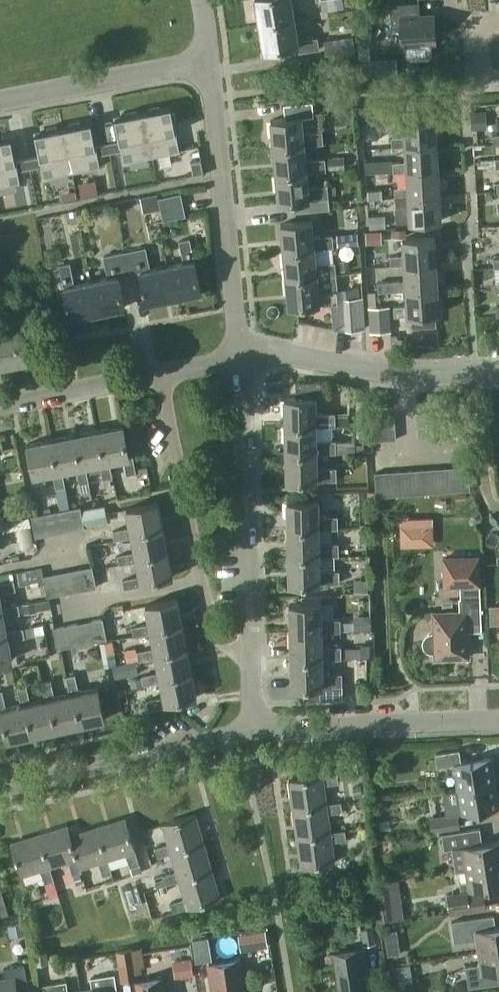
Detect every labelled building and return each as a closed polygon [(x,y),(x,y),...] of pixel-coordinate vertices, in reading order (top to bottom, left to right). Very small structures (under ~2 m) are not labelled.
[(259,24),(295,18),(292,0),(255,0),(259,24)] [(431,43),(436,42),(434,15),(419,16),(418,3),(391,5),(392,28),(400,27),(401,45),(406,44),(407,56),(410,59),(429,58),(431,54),(431,43)] [(299,40),(295,18),(259,24),(264,51),(298,45),(300,53),(320,50),(318,37),(299,40)] [(355,56),(353,35),(323,38),(326,60),(355,56)] [(393,145),(406,145),(406,144),(438,143),(437,117),(433,117),(432,98),(404,100),(406,135),(392,136),(393,145)] [(275,147),(306,144),(324,142),(323,130),(304,132),(303,116),(315,115),(314,101),(285,104),(286,119),(272,120),(275,147)] [(171,105),(143,111),(152,156),(180,150),(171,105)] [(124,161),(152,156),(143,111),(127,114),(127,115),(116,117),(120,140),(108,142),(110,152),(122,150),(124,161)] [(487,127),(486,111),(471,112),(472,128),(487,127)] [(80,123),(63,126),(72,171),(100,166),(98,154),(110,152),(108,142),(96,144),(92,122),(80,124),(80,123)] [(40,155),(28,158),(30,168),(42,165),(44,177),(72,171),(63,126),(47,129),(47,131),(36,133),(40,155)] [(20,181),(18,170),(30,168),(28,158),(16,160),(12,138),(0,140),(0,139),(0,185),(20,181)] [(438,143),(406,144),(406,145),(407,161),(394,161),(395,171),(407,170),(439,168),(438,143)] [(307,160),(306,144),(275,147),(277,175),(308,172),(326,170),(325,158),(307,160)] [(344,155),(328,157),(329,168),(345,167),(344,155)] [(200,160),(191,162),(193,174),(203,173),(200,160)] [(376,172),(375,164),(364,164),(365,173),(376,172)] [(409,195),(441,193),(439,168),(407,170),(408,186),(395,187),(395,196),(409,195)] [(308,172),(277,175),(280,202),(295,200),(296,211),(330,208),(329,194),(337,193),(336,184),(310,186),(308,172)] [(382,198),(382,193),(382,187),(367,188),(367,199),(382,198)] [(158,196),(163,219),(186,215),(181,191),(158,196)] [(441,193),(409,195),(395,196),(396,221),(410,220),(410,221),(442,219),(441,193)] [(66,211),(68,222),(78,220),(76,209),(66,211)] [(368,216),(369,229),(385,228),(385,214),(368,216)] [(284,250),(334,246),(332,234),(314,235),(312,220),(281,223),(284,250)] [(382,243),(382,230),(366,230),(366,243),(382,243)] [(337,233),(338,245),(358,243),(357,231),(337,233)] [(393,254),(394,264),(405,263),(438,261),(436,235),(403,237),(404,253),(393,254)] [(184,263),(168,266),(174,297),(202,291),(195,260),(193,260),(189,239),(180,241),(184,263)] [(284,250),(286,277),(317,274),(318,276),(336,274),(335,261),(316,263),(315,248),(334,246),(284,250)] [(174,297),(168,266),(151,270),(146,248),(124,252),(128,273),(139,271),(146,303),(174,297)] [(118,276),(128,273),(124,252),(104,256),(109,278),(92,282),(98,312),(125,307),(118,276)] [(405,263),(405,279),(379,280),(379,290),(406,289),(439,287),(438,261),(405,263)] [(98,312),(92,282),(75,285),(71,263),(60,265),(65,288),(64,288),(70,318),(98,312)] [(317,274),(286,277),(289,306),(339,301),(338,289),(336,274),(318,276),(317,274)] [(439,287),(406,289),(407,304),(396,305),(397,315),(413,314),(414,326),(437,324),(436,313),(440,313),(439,287)] [(341,297),(344,329),(366,327),(364,295),(341,297)] [(368,306),(370,332),(392,330),(390,305),(368,306)] [(0,335),(0,345),(5,370),(31,365),(22,318),(11,320),(14,332),(0,335)] [(315,397),(319,397),(319,381),(295,382),(295,397),(315,397)] [(315,413),(315,397),(295,397),(283,398),(284,425),(316,424),(316,426),(331,425),(349,424),(349,411),(315,413)] [(430,434),(442,433),(440,409),(428,410),(430,434)] [(418,435),(430,434),(428,410),(417,411),(418,435)] [(371,437),(372,438),(383,438),(382,413),(370,414),(371,424),(371,437)] [(382,413),(383,438),(395,437),(394,413),(382,413)] [(331,425),(316,426),(316,424),(284,425),(285,452),(317,451),(317,453),(336,452),(336,451),(335,440),(332,440),(331,425)] [(107,463),(111,462),(125,459),(129,476),(138,474),(135,455),(130,456),(124,425),(101,430),(107,463)] [(114,478),(111,462),(107,463),(101,430),(78,435),(84,467),(88,466),(102,463),(106,480),(114,478)] [(91,483),(88,466),(84,467),(78,435),(54,439),(60,471),(62,471),(78,468),(82,485),(91,483)] [(60,471),(54,439),(28,444),(35,477),(54,473),(60,503),(68,502),(67,498),(62,471),(60,471)] [(317,467),(317,453),(317,451),(285,452),(286,481),(337,479),(336,466),(317,467)] [(467,463),(456,464),(457,489),(469,488),(467,463)] [(444,465),(445,490),(457,489),(456,464),(444,465)] [(434,491),(445,490),(444,465),(432,466),(434,491)] [(421,466),(409,467),(411,492),(422,491),(421,466)] [(422,491),(434,491),(432,466),(421,466),(422,491)] [(399,493),(411,492),(409,467),(397,468),(399,493)] [(376,494),(387,493),(386,468),(374,469),(376,494)] [(397,468),(386,468),(387,493),(399,493),(397,468)] [(287,502),(287,529),(319,528),(338,528),(338,516),(318,517),(318,501),(287,502)] [(115,540),(132,536),(131,532),(164,526),(159,502),(127,509),(130,526),(113,529),(113,530),(105,532),(106,539),(115,538),(115,540)] [(82,508),(85,526),(109,521),(105,504),(82,508)] [(85,526),(82,508),(81,507),(69,509),(73,529),(85,527),(85,526)] [(69,509),(57,512),(61,531),(73,529),(69,509)] [(48,534),(61,531),(57,512),(44,514),(48,534)] [(48,534),(44,514),(32,516),(36,536),(48,534)] [(7,529),(30,524),(29,515),(5,520),(7,529)] [(400,524),(401,545),(433,544),(432,523),(400,524)] [(120,564),(137,561),(136,557),(169,550),(164,526),(131,532),(132,536),(135,551),(118,555),(120,564)] [(287,529),(288,556),(320,554),(320,556),(339,556),(338,543),(319,543),(319,528),(287,529)] [(136,557),(137,561),(140,577),(123,580),(125,588),(142,585),(141,582),(174,575),(169,550),(136,557)] [(320,554),(288,556),(289,585),(340,583),(339,570),(320,571),(320,556),(320,554)] [(459,585),(460,594),(460,610),(433,611),(434,633),(433,633),(431,633),(430,633),(428,633),(427,634),(425,635),(424,636),(423,637),(423,639),(422,640),(422,642),(422,643),(423,645),(423,646),(424,648),(425,649),(427,650),(428,650),(430,651),(431,651),(433,651),(434,650),(435,658),(468,656),(467,622),(481,622),(478,554),(442,555),(444,585),(459,585)] [(92,566),(80,569),(84,589),(96,587),(92,566)] [(17,572),(19,584),(43,579),(40,568),(17,572)] [(72,592),(84,589),(80,569),(68,571),(72,592)] [(60,594),(72,592),(68,571),(56,573),(60,594)] [(60,594),(56,573),(44,576),(48,596),(60,594)] [(368,590),(368,578),(353,578),(353,590),(368,590)] [(2,607),(0,596),(17,593),(15,583),(0,586),(0,615),(4,614),(3,610),(2,607)] [(150,629),(183,623),(178,597),(145,604),(149,623),(132,626),(134,636),(151,633),(150,629)] [(21,603),(23,612),(36,610),(34,601),(21,603)] [(3,610),(4,614),(0,615),(0,639),(8,637),(8,633),(4,615),(20,612),(18,603),(2,607),(3,610)] [(321,630),(321,632),(340,632),(340,619),(321,620),(320,603),(289,604),(290,632),(321,630)] [(371,628),(371,614),(354,614),(355,629),(371,628)] [(103,618),(91,620),(95,641),(107,639),(103,618)] [(78,623),(83,644),(95,641),(91,620),(78,623)] [(70,646),(83,644),(78,623),(66,625),(70,646)] [(139,661),(156,658),(155,654),(188,647),(183,623),(150,629),(151,633),(154,648),(137,651),(139,659),(139,661)] [(70,646),(66,625),(54,627),(58,649),(70,646)] [(0,639),(0,665),(13,662),(9,643),(46,636),(44,626),(8,633),(8,637),(0,639)] [(290,632),(291,660),(323,659),(323,660),(342,659),(342,657),(341,647),(322,647),(321,632),(321,630),(290,632)] [(100,642),(102,654),(114,652),(112,639),(100,642)] [(360,644),(360,656),(370,656),(369,644),(360,644)] [(136,646),(124,649),(127,662),(139,659),(137,651),(136,646)] [(87,649),(89,660),(100,658),(98,647),(87,649)] [(144,685),(161,682),(160,678),(193,672),(188,647),(155,654),(156,658),(159,673),(142,676),(144,685)] [(323,674),(323,660),(323,659),(291,660),(292,688),(304,688),(305,702),(343,701),(342,674),(323,674)] [(160,678),(161,682),(164,697),(147,700),(149,710),(166,706),(166,703),(197,697),(193,672),(160,678)] [(66,677),(70,694),(74,693),(81,725),(106,720),(99,688),(80,692),(76,675),(66,677)] [(42,683),(46,700),(49,699),(57,731),(81,725),(74,693),(70,694),(56,698),(52,681),(42,683)] [(33,736),(57,731),(49,699),(46,700),(31,703),(28,686),(18,688),(22,705),(26,704),(33,736)] [(136,698),(133,686),(117,690),(119,702),(136,698)] [(22,705),(7,709),(3,691),(0,692),(0,711),(1,710),(8,742),(33,736),(26,704),(22,705)] [(455,763),(458,787),(494,782),(490,757),(461,762),(459,749),(435,753),(437,766),(455,763)] [(289,781),(293,809),(327,805),(324,785),(339,783),(338,774),(289,781)] [(427,788),(426,778),(417,779),(418,789),(427,788)] [(494,782),(458,787),(462,812),(498,806),(494,782)] [(360,784),(352,785),(353,796),(361,795),(360,784)] [(341,803),(327,805),(293,809),(296,838),(330,833),(327,814),(343,812),(341,803)] [(429,816),(431,831),(461,826),(458,811),(429,816)] [(150,860),(171,853),(204,844),(195,815),(162,824),(168,844),(147,850),(150,860)] [(97,826),(107,859),(126,854),(130,868),(139,865),(125,818),(97,826)] [(82,872),(80,868),(71,835),(68,824),(40,833),(50,866),(68,860),(73,875),(82,872)] [(112,873),(107,859),(97,826),(71,835),(80,868),(99,862),(103,876),(112,873)] [(467,867),(498,862),(498,840),(478,843),(476,827),(442,833),(445,849),(452,847),(455,869),(467,867)] [(345,831),(330,833),(296,838),(300,868),(334,864),(331,842),(346,840),(345,831)] [(50,866),(40,833),(12,842),(22,875),(41,869),(46,883),(55,881),(50,866)] [(179,881),(212,871),(204,844),(171,853),(176,872),(162,876),(165,885),(179,881)] [(467,867),(469,880),(459,882),(460,891),(498,885),(498,862),(467,867)] [(139,865),(130,868),(132,874),(141,872),(139,865)] [(220,899),(212,871),(179,881),(184,899),(170,903),(173,913),(220,899)] [(13,911),(2,877),(0,877),(0,913),(1,915),(13,911)] [(380,921),(392,919),(389,899),(396,898),(393,882),(374,886),(380,921)] [(487,905),(485,891),(448,897),(450,912),(487,905)] [(359,915),(364,943),(376,941),(372,913),(359,915)] [(498,948),(498,925),(496,925),(494,914),(464,919),(465,931),(476,929),(479,950),(498,948)] [(23,921),(8,924),(10,935),(25,932),(23,921)] [(239,932),(241,949),(268,945),(266,928),(239,932)] [(212,958),(208,936),(193,938),(196,960),(212,958)] [(398,941),(385,943),(387,955),(400,953),(398,941)] [(116,950),(121,981),(138,979),(137,971),(143,970),(142,965),(145,965),(142,946),(116,950)] [(333,952),(339,991),(360,991),(367,991),(363,966),(367,965),(364,947),(333,952)] [(479,950),(481,963),(466,965),(469,987),(498,982),(498,948),(479,950)] [(49,961),(47,949),(34,951),(36,964),(49,961)] [(177,959),(179,975),(193,973),(191,957),(177,959)] [(241,958),(209,963),(213,991),(246,991),(241,958)] [(401,979),(417,977),(415,962),(399,964),(401,979)] [(24,964),(3,967),(5,978),(0,979),(0,991),(29,991),(24,964)] [(92,987),(80,989),(81,991),(117,991),(114,973),(91,977),(92,987)] [(135,981),(137,991),(165,991),(163,976),(135,981)] [(80,989),(69,991),(67,980),(43,984),(44,991),(81,991),(80,989)]
